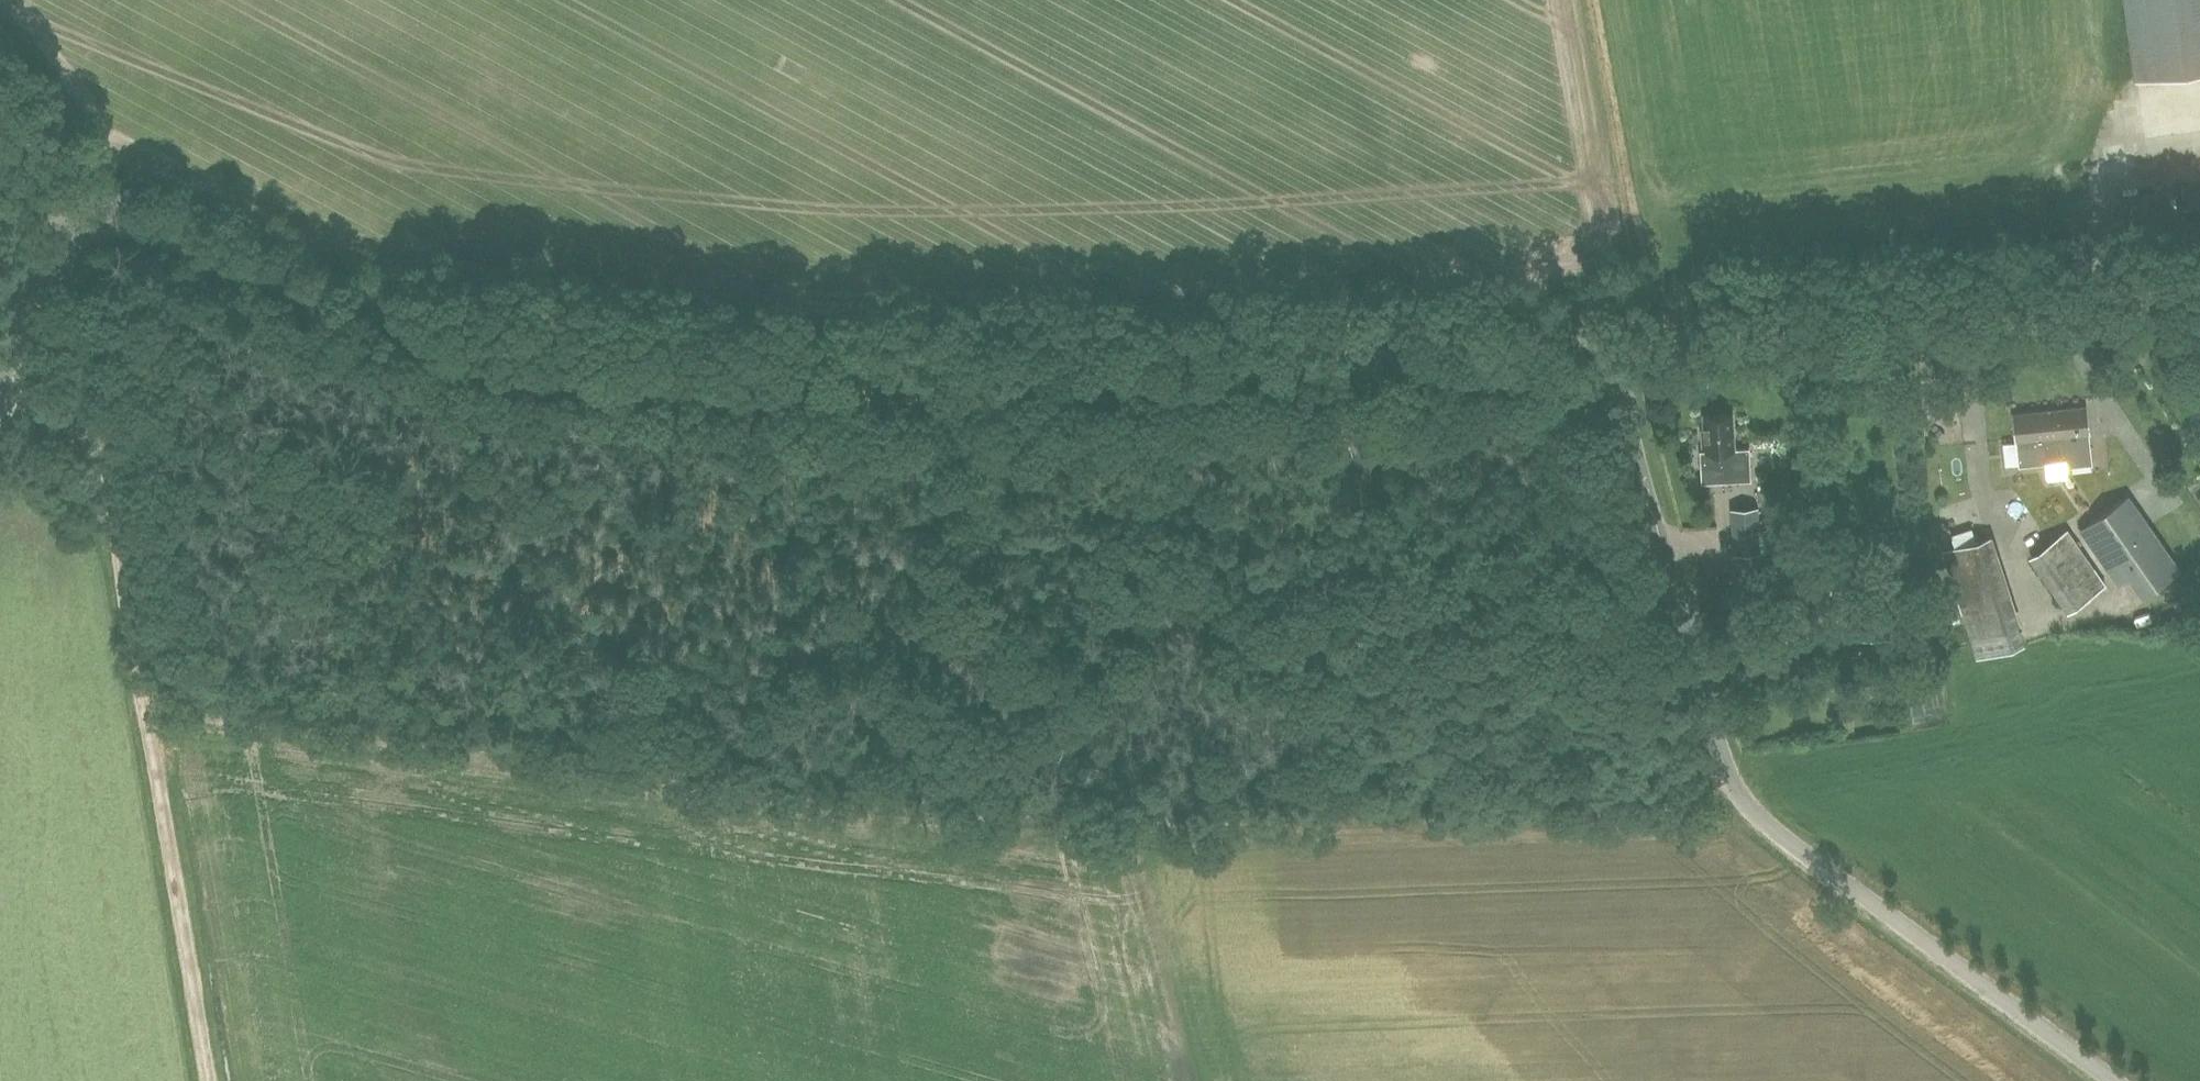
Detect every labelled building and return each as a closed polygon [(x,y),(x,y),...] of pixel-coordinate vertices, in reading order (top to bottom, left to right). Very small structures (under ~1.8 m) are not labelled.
[(2199,71),(2199,0),(2126,0),(2137,80),(2199,71)] [(2042,437),(2044,437),(2046,462),(2068,460),(2067,448),(2088,446),(2086,433),(2090,432),(2087,405),(2039,410),(2042,437)] [(2019,465),(2046,462),(2044,437),(2042,437),(2039,410),(2013,412),(2016,440),(2017,440),(2019,465)] [(1702,430),(1703,449),(1700,449),(1702,482),(1752,479),(1750,447),(1734,447),(1732,413),(1704,414),(1705,430),(1702,430)] [(2078,529),(2118,585),(2128,578),(2139,594),(2178,566),(2128,494),(2078,529)] [(1736,552),(1760,551),(1758,507),(1734,508),(1736,552)] [(2066,612),(2106,584),(2067,528),(2028,556),(2066,612)] [(1990,537),(1944,550),(1970,637),(2016,624),(1990,537)] [(1768,581),(1778,581),(1778,570),(1768,570),(1768,581)] [(1892,636),(1891,596),(1860,597),(1861,637),(1862,637),(1890,636),(1892,636)]
